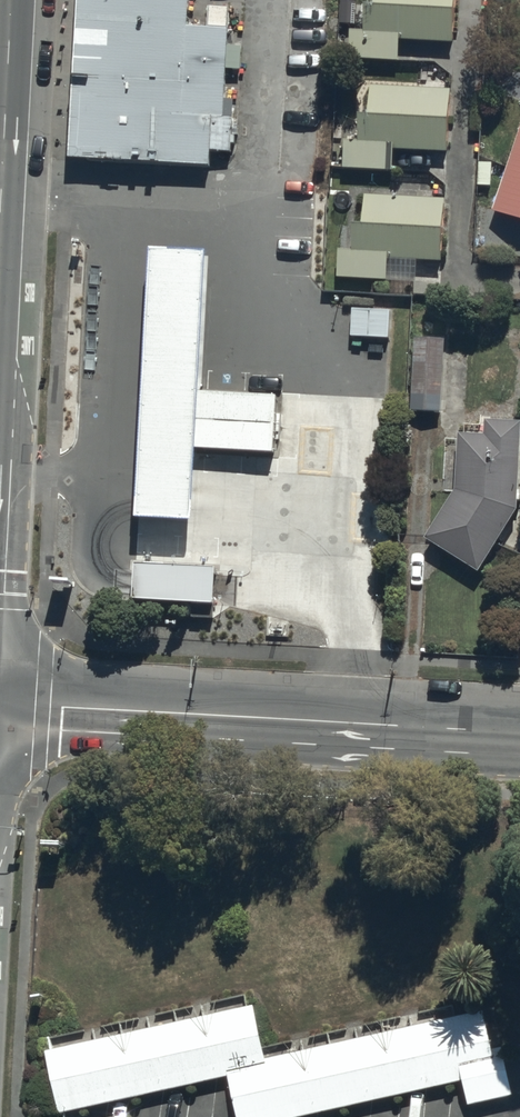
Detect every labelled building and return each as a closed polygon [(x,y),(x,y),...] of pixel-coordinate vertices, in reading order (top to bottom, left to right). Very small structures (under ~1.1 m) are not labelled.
[(69,159),(225,169),(235,26),(205,25),(206,0),(79,0),(69,159)] [(459,0),(369,0),(367,36),(456,42),(459,0)] [(451,150),(454,86),(364,82),(361,146),(451,150)] [(488,211),(519,222),(519,117),(488,211)] [(447,195),(358,192),(356,260),(444,262),(447,195)] [(139,529),(196,532),(198,444),(202,386),(210,260),(154,258),(139,529)] [(389,316),(351,315),(351,343),(365,343),(365,349),(373,349),(373,344),(389,344),(389,316)] [(441,422),(444,345),(414,344),(411,420),(441,422)] [(279,392),(202,386),(198,444),(275,450),(279,392)] [(460,420),(457,487),(426,538),(479,568),(518,506),(519,470),(519,418),(460,420)] [(135,600),(216,603),(218,564),(136,561),(135,600)] [(251,998),(77,1039),(49,1045),(65,1115),(232,1076),(242,1116),(291,1116),(464,1077),(500,1069),(495,1046),(485,1002),(264,1053),(251,998)]
